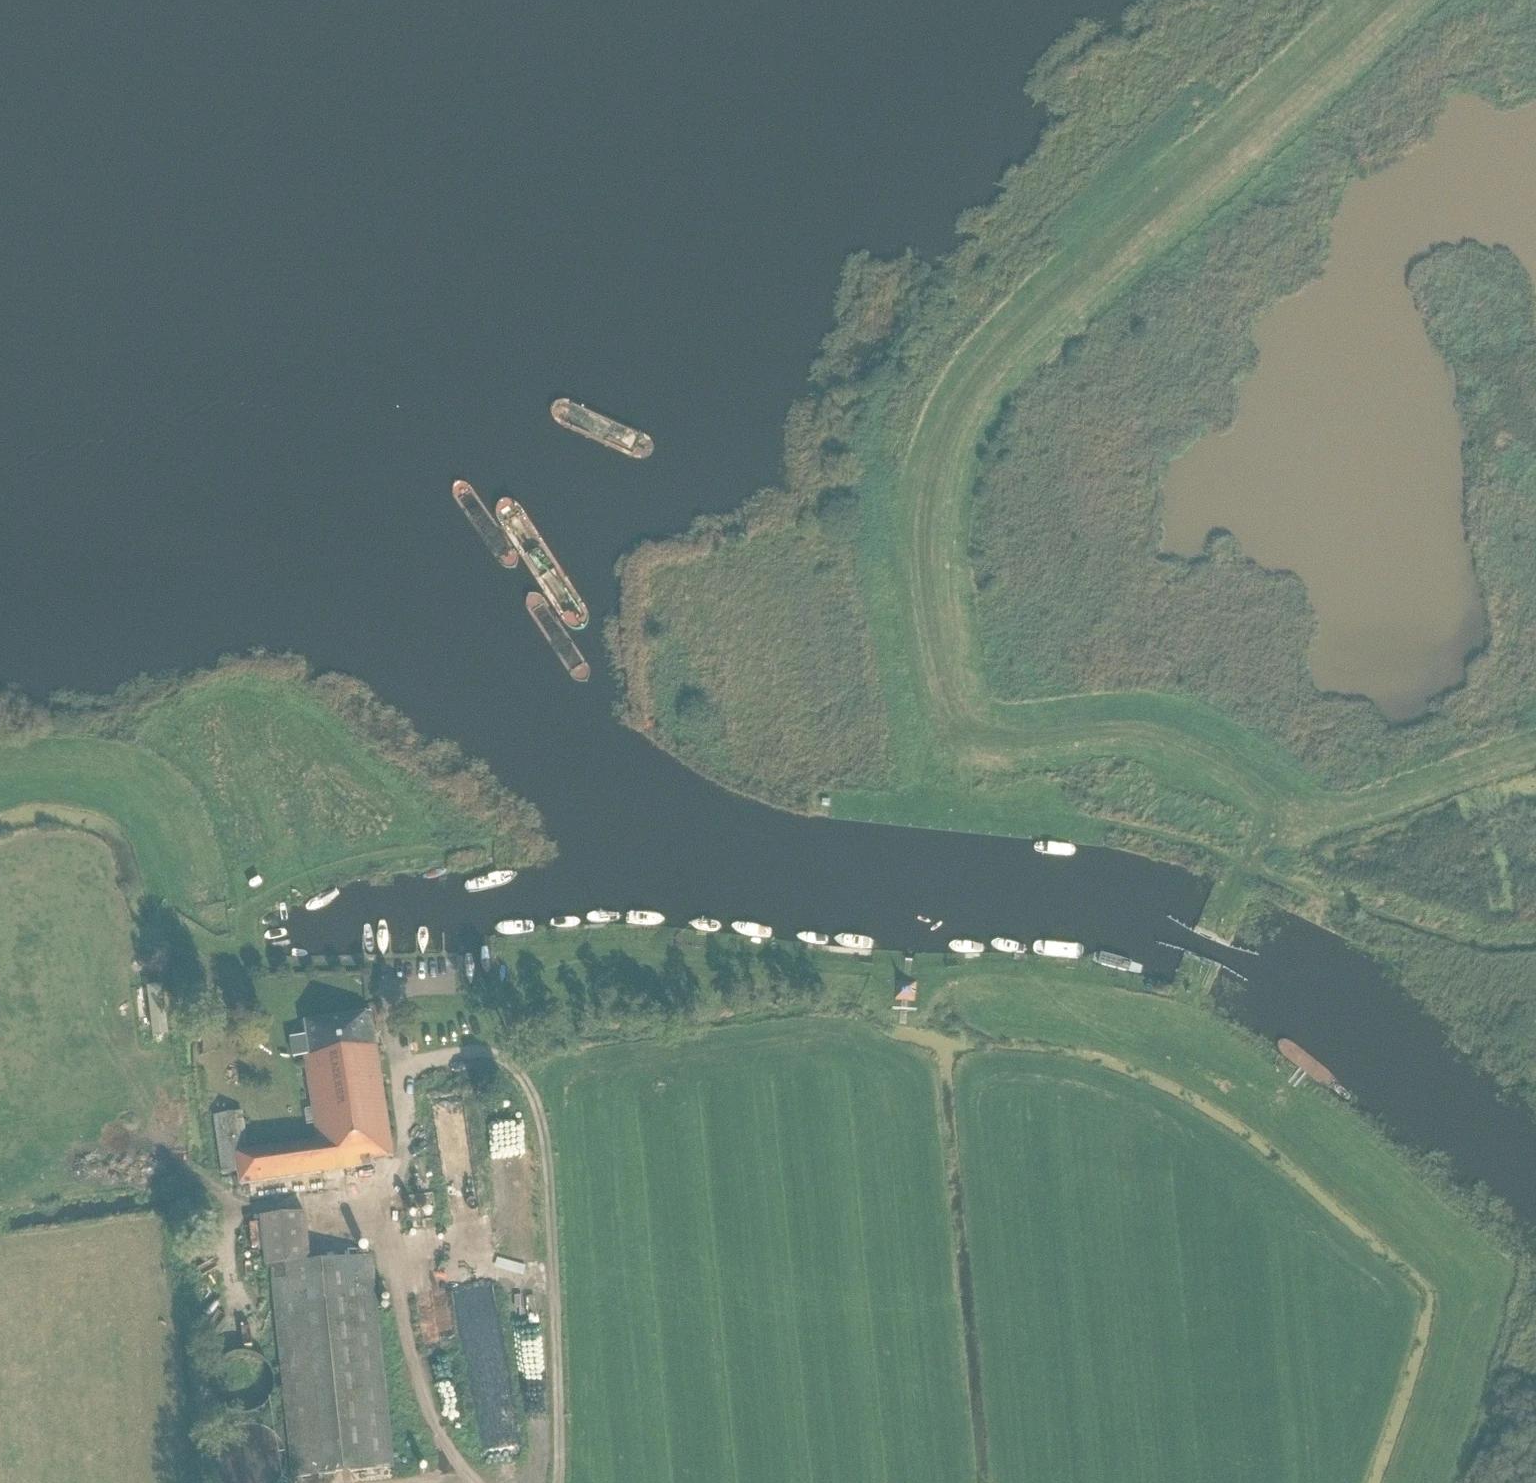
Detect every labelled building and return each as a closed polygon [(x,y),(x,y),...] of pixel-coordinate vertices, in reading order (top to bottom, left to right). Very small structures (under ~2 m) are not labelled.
[(914,1001),(916,981),(906,980),(896,979),(894,999),(905,1000),(914,1001)] [(168,1033),(162,984),(146,986),(152,1035),(168,1033)] [(370,1013),(365,1013),(304,1022),(309,1056),(304,1056),(317,1140),(248,1151),(242,1112),(213,1116),(221,1176),(237,1174),(239,1185),(373,1164),(372,1160),(392,1157),(370,1013)] [(292,1478),(392,1467),(370,1256),(310,1262),(304,1214),(260,1219),(265,1267),(270,1266),(292,1478)]
